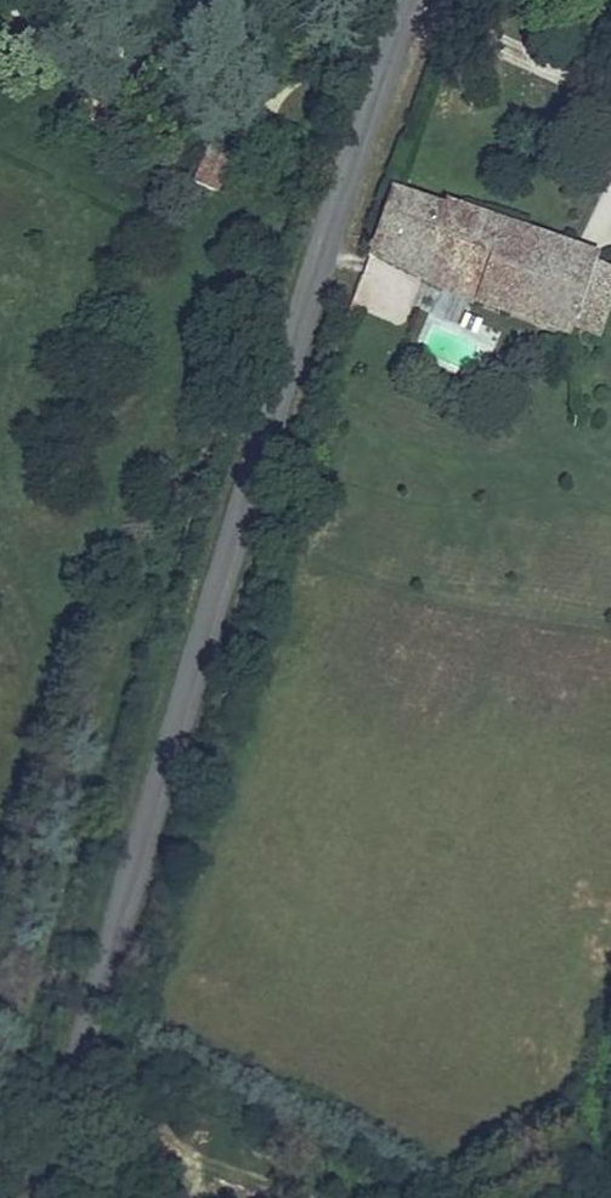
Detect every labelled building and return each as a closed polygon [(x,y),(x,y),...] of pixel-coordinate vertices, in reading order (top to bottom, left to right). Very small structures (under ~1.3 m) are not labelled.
[(440,248),(454,204),(387,184),(373,225),(440,248)] [(502,215),(456,200),(440,248),(484,263),(502,215)] [(484,263),(474,289),(565,322),(586,269),(591,256),(594,248),(502,215),(484,263)] [(440,248),(373,225),(368,242),(474,289),(484,263),(440,248)] [(586,269),(568,316),(593,326),(610,280),(610,264),(591,256),(586,269)]
